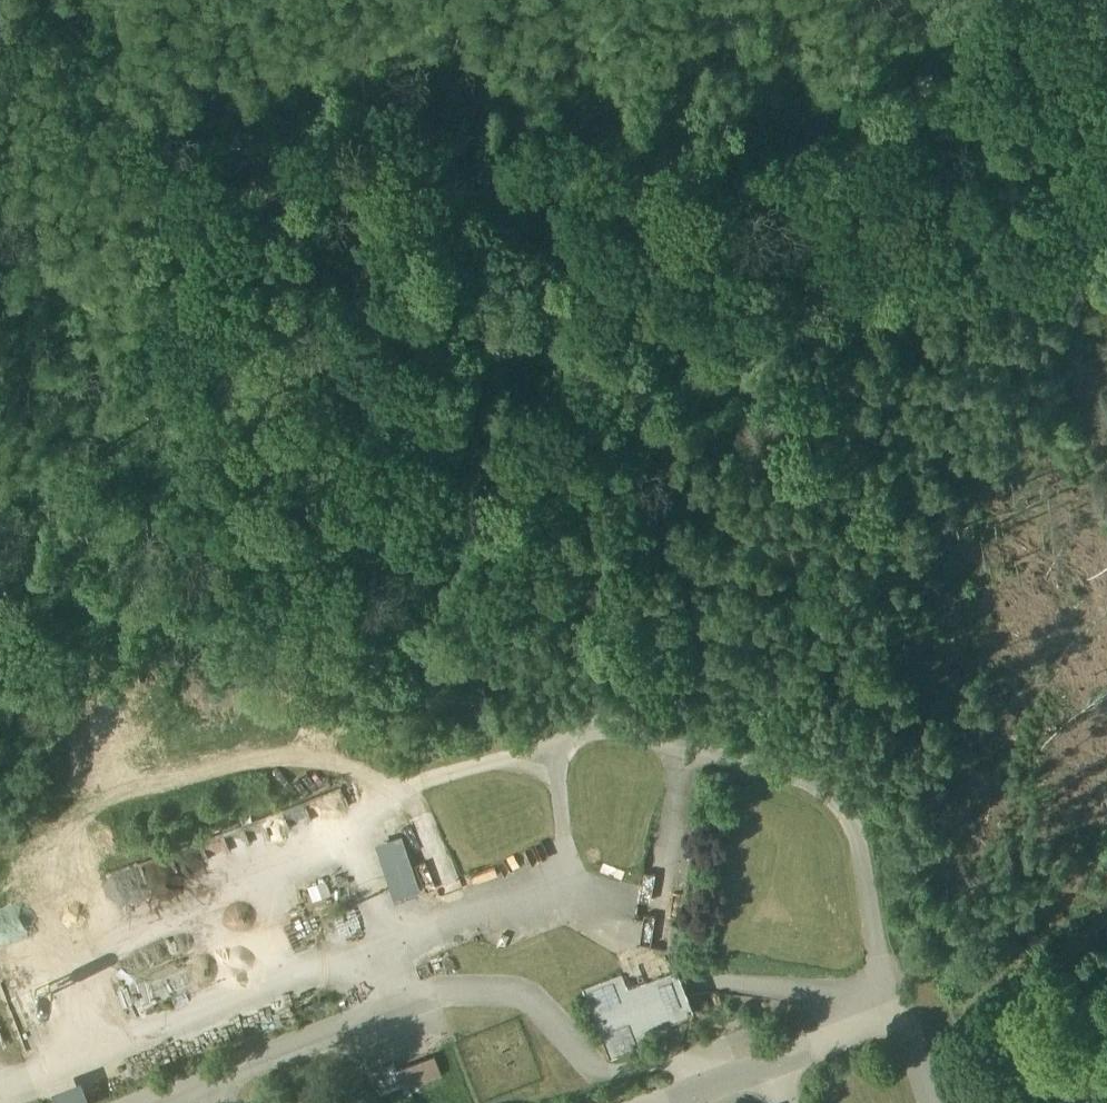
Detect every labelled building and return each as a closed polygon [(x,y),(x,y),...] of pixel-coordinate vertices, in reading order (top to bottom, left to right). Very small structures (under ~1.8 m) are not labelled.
[(628,989),(623,973),(582,989),(610,1060),(650,1044),(646,1034),(695,1015),(677,970),(628,989)] [(437,1053),(398,1062),(403,1085),(443,1076),(437,1053)] [(393,1061),(370,1070),(379,1093),(403,1084),(393,1061)] [(96,1102),(90,1085),(58,1096),(61,1102),(93,1102),(96,1102)]
